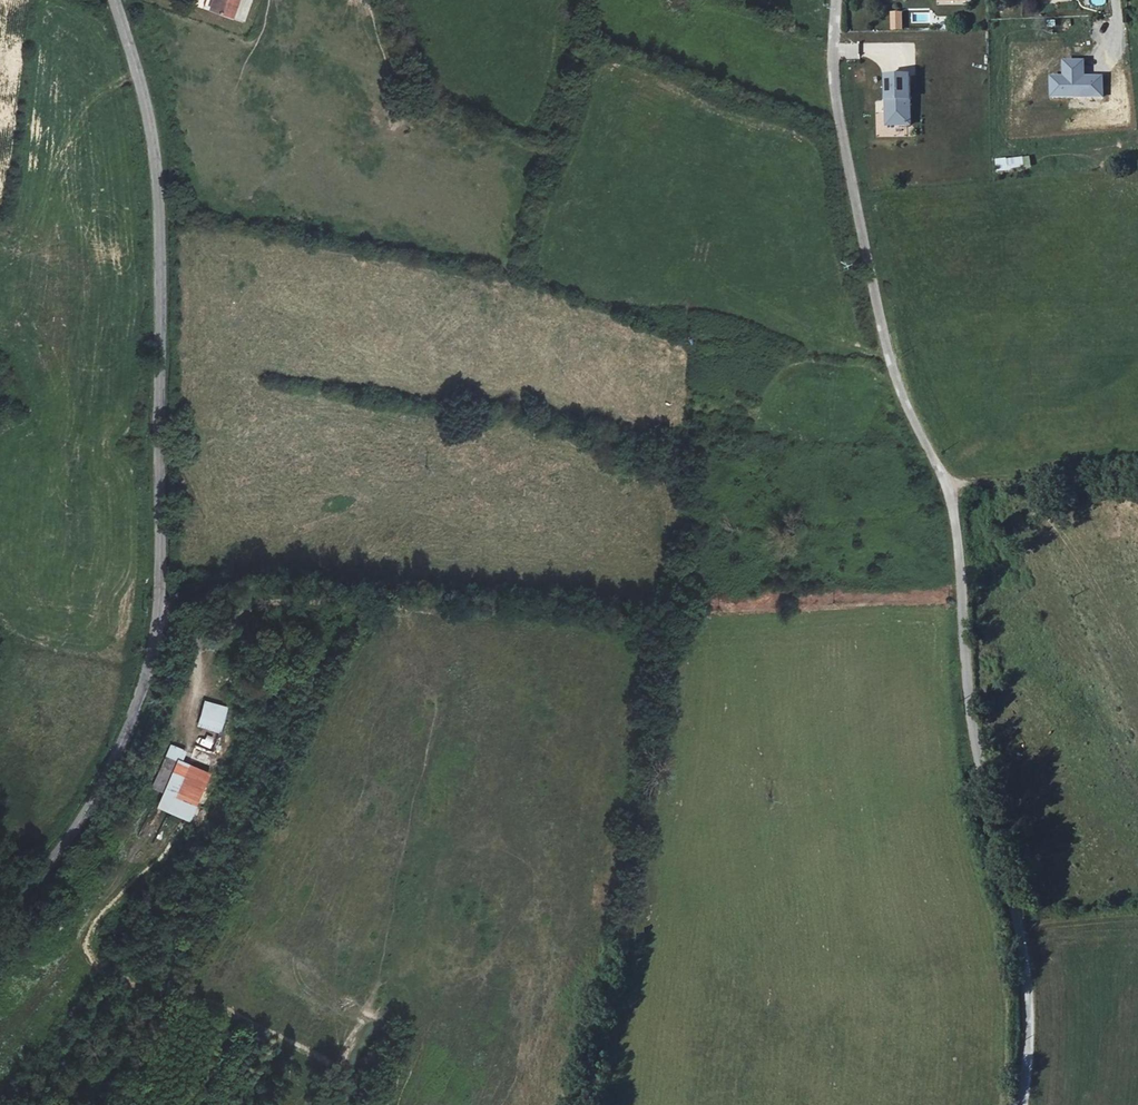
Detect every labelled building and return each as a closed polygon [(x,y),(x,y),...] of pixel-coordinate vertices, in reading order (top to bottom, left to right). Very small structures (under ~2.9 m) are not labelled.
[(198,7),(219,15),(224,0),(200,0),(198,7)] [(1062,60),(1062,75),(1050,74),(1050,96),(1102,97),(1102,75),(1083,75),(1083,60),(1062,60)] [(910,75),(884,74),(884,125),(909,125),(910,75)] [(1030,157),(995,159),(996,171),(1030,169),(1030,157)] [(234,707),(204,700),(198,725),(224,734),(234,707)] [(188,749),(173,742),(153,785),(163,790),(156,805),(191,822),(215,772),(184,758),(188,749)]
